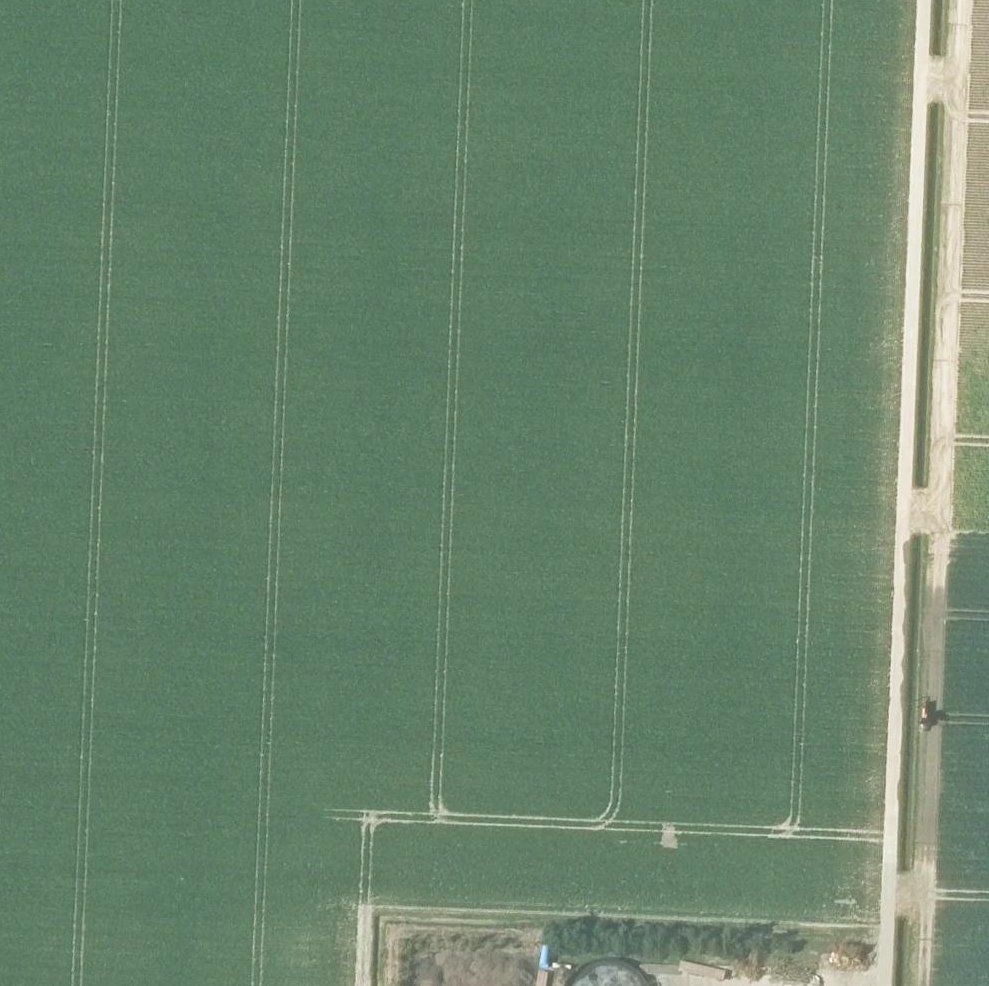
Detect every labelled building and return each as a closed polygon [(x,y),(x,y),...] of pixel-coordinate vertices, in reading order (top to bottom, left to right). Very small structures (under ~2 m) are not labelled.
[(602,964),(593,966),(585,969),(578,974),(572,980),(568,985),(644,985),(640,980),(634,974),(627,969),(619,966),(611,964),(602,964)] [(733,969),(668,967),(667,985),(733,985),(733,969)]
